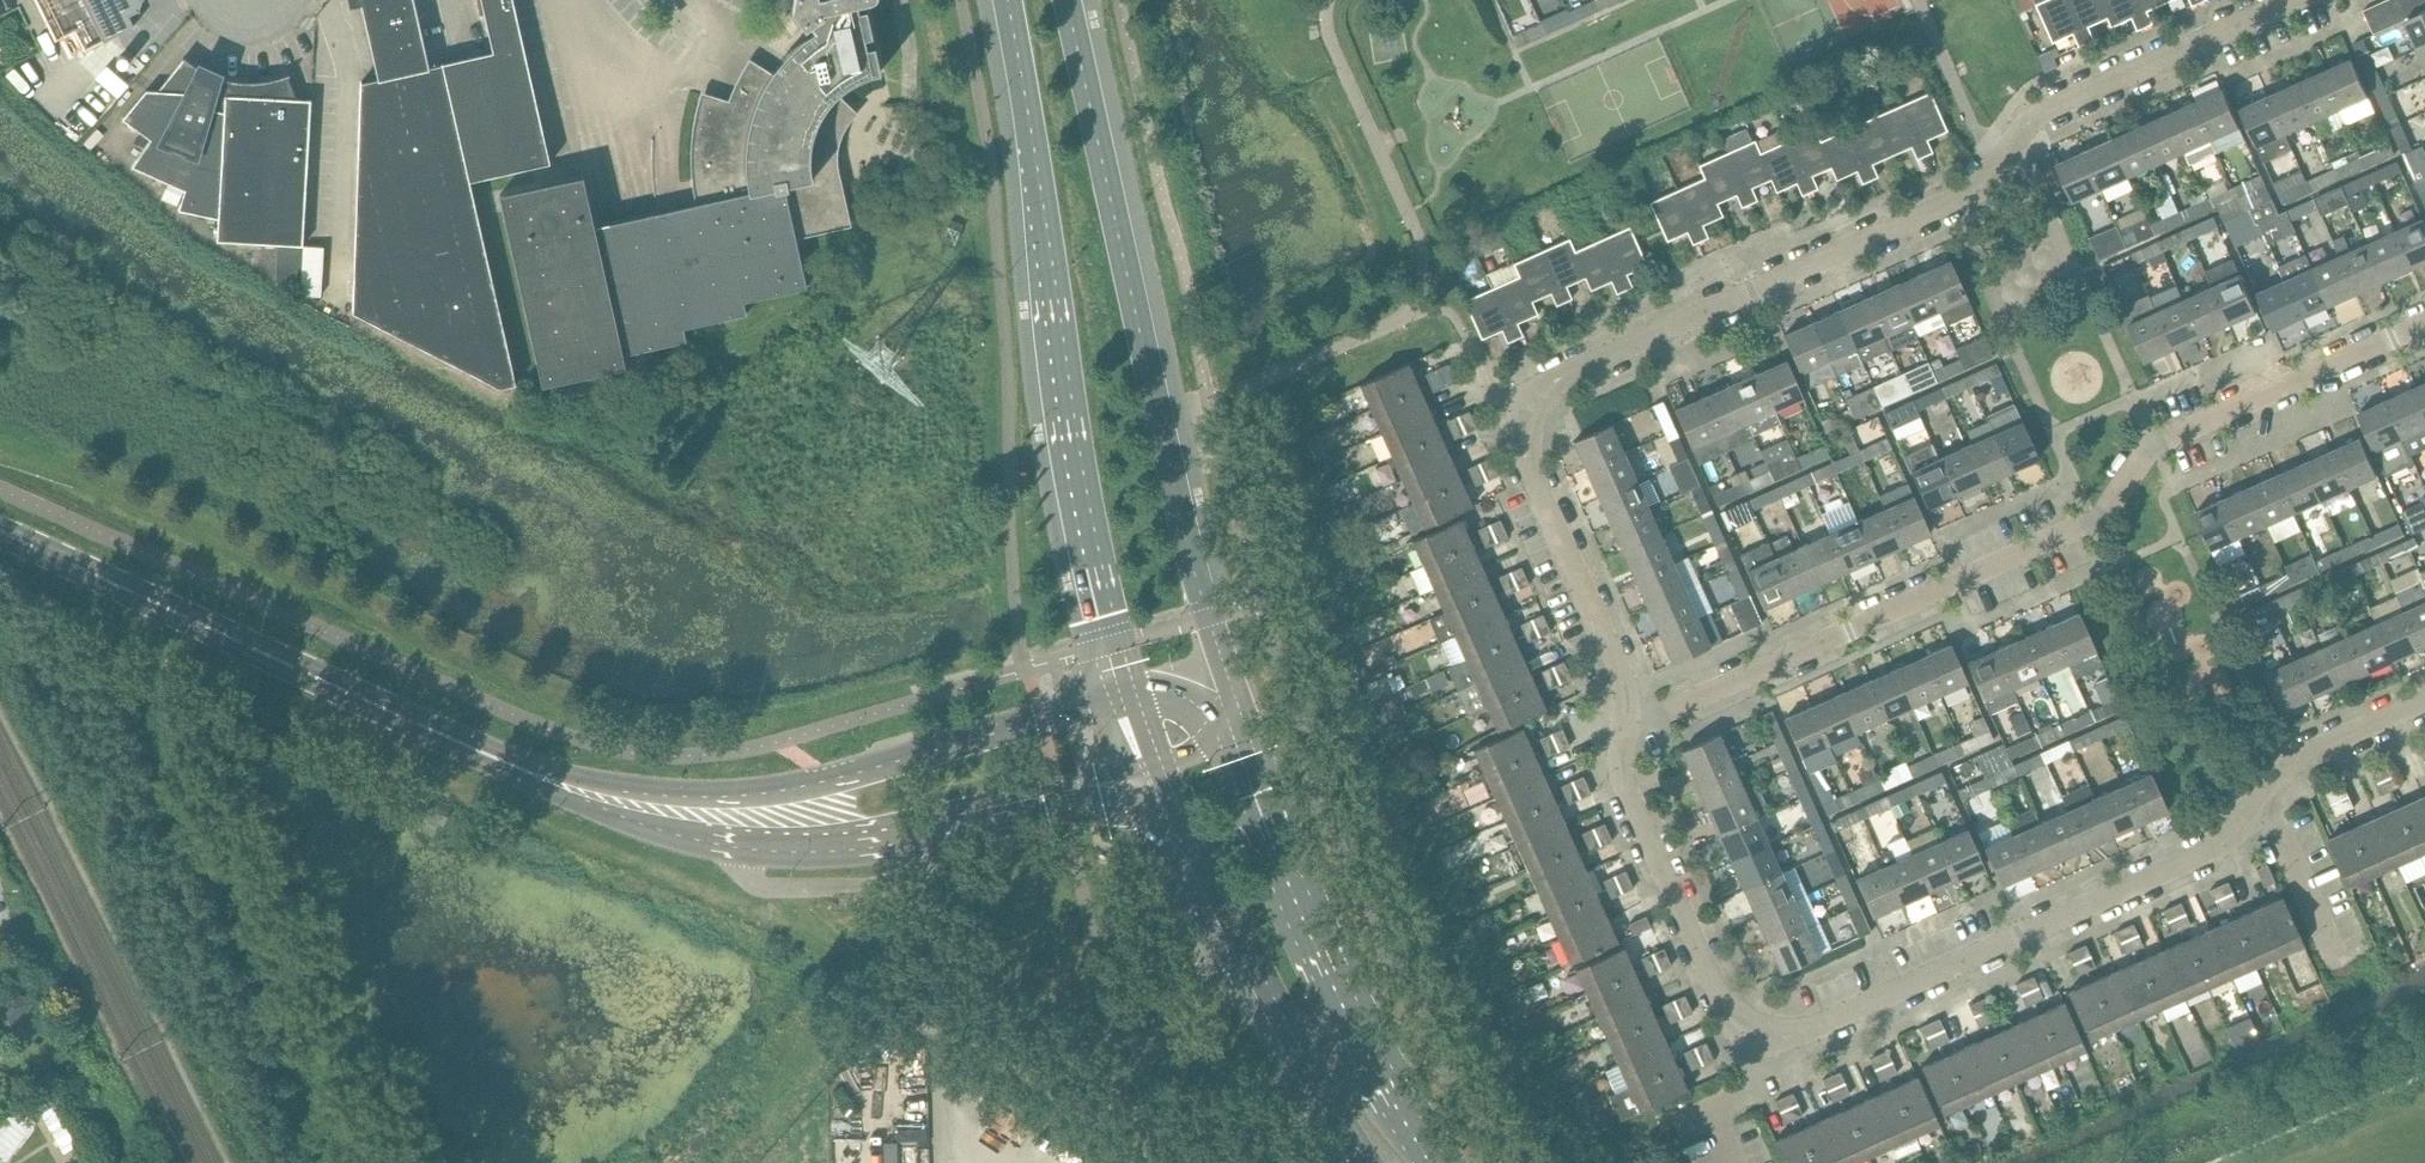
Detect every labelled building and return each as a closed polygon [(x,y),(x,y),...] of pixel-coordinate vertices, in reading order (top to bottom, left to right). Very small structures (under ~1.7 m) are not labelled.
[(55,41),(57,40),(57,39),(75,31),(84,51),(86,50),(86,49),(112,36),(134,26),(129,15),(138,10),(139,11),(141,10),(139,9),(143,0),(35,0),(55,41)] [(443,64),(429,67),(414,0),(360,0),(378,78),(362,82),(362,81),(361,81),(353,312),(501,385),(517,381),(470,182),(443,64)] [(470,182),(550,163),(513,0),(481,0),(493,52),(443,64),(470,182)] [(698,203),(783,183),(795,236),(848,224),(836,172),(834,161),(835,151),(837,141),(840,131),(845,122),(852,114),(853,113),(835,96),(838,93),(850,84),(864,77),(880,72),(874,45),(866,47),(864,37),(872,36),(866,9),(858,11),(857,4),(870,1),(869,0),(870,0),(794,0),(792,10),(805,29),(810,25),(814,31),(810,33),(797,43),(785,55),(775,68),(770,74),(763,70),(753,88),(746,105),(745,108),(704,95),(697,121),(694,148),(694,176),(698,203)] [(2037,3),(2054,43),(2074,33),(2080,46),(2088,43),(2068,0),(2035,0),(2037,3)] [(2088,43),(2095,39),(2090,26),(2108,18),(2110,17),(2101,0),(2068,0),(2088,43)] [(2108,18),(2112,26),(2133,17),(2138,30),(2146,26),(2135,0),(2101,0),(2110,17),(2108,18)] [(2146,26),(2154,23),(2148,10),(2168,2),(2167,0),(2135,0),(2146,26)] [(2399,23),(2389,0),(2386,0),(2376,5),(2386,28),(2399,23)] [(2411,17),(2403,0),(2389,0),(2399,23),(2405,20),(2411,17)] [(2411,17),(2423,12),(2418,0),(2403,0),(2411,17)] [(1572,22),(1592,13),(1588,3),(1567,12),(1572,22)] [(2374,34),(2386,28),(2376,5),(2364,10),(2374,34)] [(2423,12),(2411,17),(2405,20),(2418,48),(2424,45),(2424,11),(2423,12)] [(1552,31),(1572,22),(1567,12),(1547,21),(1552,31)] [(1516,47),(1537,38),(1533,27),(1512,37),(1516,47)] [(2353,43),(2363,64),(2373,60),(2363,39),(2353,43)] [(150,139),(131,169),(184,190),(179,210),(218,218),(217,241),(279,244),(303,246),(311,100),(309,99),(309,104),(298,103),(288,76),(290,76),(289,74),(275,79),(261,81),(247,82),(232,80),(218,77),(206,72),(194,66),(183,58),(182,59),(183,59),(157,91),(146,90),(122,119),(150,139)] [(2369,96),(2352,59),(2324,72),(2341,109),(2369,96)] [(2341,109),(2324,72),(2296,84),(2313,121),(2341,109)] [(2369,79),(2378,99),(2388,94),(2379,74),(2369,79)] [(2313,121),(2296,84),(2269,96),(2285,133),(2313,121)] [(2224,89),(2196,102),(2212,139),(2218,151),(2218,153),(2247,140),(2241,126),(2224,89)] [(1930,92),(1902,105),(1925,156),(1933,152),(1927,140),(1947,131),(1930,92)] [(2378,99),(2387,119),(2397,115),(2388,94),(2378,99)] [(2269,96),(2240,109),(2264,161),(2292,148),(2285,133),(2269,96)] [(2218,151),(2212,139),(2196,102),(2168,114),(2185,151),(2190,163),(2218,151)] [(1902,105),(1877,116),(1894,155),(1911,147),(1917,159),(1925,156),(1902,105)] [(2141,127),(2157,164),(2185,151),(2168,114),(2141,127)] [(1872,164),(1894,155),(1877,116),(1849,128),(1872,179),(1878,177),(1872,164)] [(2113,139),(2130,176),(2157,164),(2141,127),(2113,139)] [(1837,180),(1838,179),(1821,141),(1815,128),(1788,140),(1811,191),(1818,188),(1812,176),(1831,167),(1837,180)] [(1872,179),(1849,128),(1821,141),(1838,179),(1857,171),(1862,184),(1872,179)] [(2403,154),(2413,150),(2404,129),(2394,134),(2403,154)] [(2085,152),(2102,189),(2130,176),(2113,139),(2085,152)] [(1776,192),(1777,191),(1755,140),(1727,153),(1750,204),(1757,200),(1752,187),(1771,179),(1776,192)] [(1802,195),(1811,191),(1788,140),(1761,153),(1755,140),(1777,191),(1796,183),(1802,195)] [(2395,154),(2390,144),(2369,154),(2374,164),(2395,154)] [(2403,154),(2412,174),(2422,170),(2413,150),(2403,154)] [(2057,164),(2074,201),(2102,189),(2085,152),(2057,164)] [(1750,204),(1727,153),(1699,165),(1722,216),(1723,215),(1717,203),(1736,194),(1742,207),(1750,204)] [(2355,160),(2334,169),(2339,179),(2359,170),(2355,160)] [(2398,160),(2377,170),(2381,180),(2403,171),(2398,160)] [(1703,225),(1722,216),(1699,165),(1704,178),(1677,190),(1700,241),(1708,237),(1703,225)] [(2319,188),(2339,179),(2334,169),(2314,178),(2319,188)] [(2273,183),(2279,194),(2283,204),(2311,192),(2302,170),(2273,183)] [(2266,185),(2262,175),(2241,184),(2246,194),(2266,185)] [(783,183),(698,203),(595,227),(583,176),(500,194),(542,386),(626,368),(623,354),(686,340),(683,328),(747,314),(744,301),(807,287),(795,236),(783,183)] [(2342,185),(2347,196),(2366,187),(2362,177),(2342,185)] [(2253,208),(2273,199),(2266,185),(2246,194),(2253,208)] [(2350,203),(2347,196),(2342,185),(2315,198),(2319,208),(2322,215),(2350,203)] [(1693,244),(1700,241),(1677,190),(1650,202),(1667,241),(1687,232),(1693,244)] [(2218,206),(2231,201),(2226,191),(2206,200),(2211,210),(2218,206)] [(2231,201),(2218,206),(2225,220),(2231,235),(2236,245),(2257,236),(2264,232),(2259,222),(2253,208),(2246,194),(2239,197),(2231,201)] [(2315,198),(2287,210),(2292,220),(2319,208),(2315,198)] [(2259,222),(2267,219),(2279,214),(2273,199),(2253,208),(2259,222)] [(2191,219),(2211,210),(2206,200),(2186,209),(2191,219)] [(2144,208),(2116,221),(2118,225),(2128,247),(2156,235),(2151,225),(2144,208)] [(2267,219),(2259,222),(2264,232),(2268,242),(2296,230),(2292,220),(2287,210),(2279,214),(2267,219)] [(2171,216),(2151,225),(2156,235),(2176,226),(2171,216)] [(2214,216),(2194,226),(2198,236),(2219,226),(2214,216)] [(2396,231),(2412,268),(2424,263),(2424,221),(2424,219),(2396,231)] [(1629,227),(1602,239),(1625,290),(1632,286),(1627,274),(1647,265),(1629,227)] [(2412,268),(2396,231),(2368,244),(2385,281),(2412,268)] [(2179,232),(2159,241),(2163,251),(2183,242),(2179,232)] [(2102,233),(2090,238),(2100,260),(2112,254),(2102,233)] [(2345,236),(2334,241),(2341,256),(2357,293),(2385,281),(2368,244),(2352,251),(2345,236)] [(1541,251),(1564,302),(1572,298),(1566,286),(1585,278),(1591,290),(1569,239),(1541,251)] [(1617,294),(1625,290),(1602,239),(1575,251),(1569,239),(1591,290),(1611,281),(1617,294)] [(2143,260),(2163,251),(2159,241),(2138,250),(2143,260)] [(303,246),(279,244),(277,283),(301,284),(303,246)] [(304,246),(301,292),(301,294),(321,295),(324,247),(304,246)] [(1556,306),(1564,302),(1541,251),(1513,264),(1536,315),(1538,314),(1532,301),(1551,293),(1556,306)] [(2307,254),(2279,266),(2286,281),(2302,318),(2330,305),(2313,268),(2307,254)] [(2357,293),(2341,256),(2313,268),(2330,305),(2357,293)] [(2233,259),(2205,271),(2212,287),(2229,324),(2257,312),(2241,275),(2233,259)] [(1950,261),(1922,274),(1939,311),(1945,324),(1945,325),(1946,326),(1974,314),(1967,298),(1950,261)] [(1536,315),(1513,264),(1518,277),(1491,289),(1514,339),(1523,335),(1517,323),(1536,315)] [(1922,274),(1894,286),(1911,323),(1917,336),(1945,324),(1939,311),(1922,274)] [(2302,318),(2286,281),(2257,293),(2274,330),(2302,318)] [(2178,284),(2150,297),(2157,312),(2174,349),(2201,337),(2185,300),(2178,284)] [(1894,286),(1867,298),(1890,349),(1917,337),(1917,336),(1911,323),(1894,286)] [(2229,324),(2212,287),(2185,300),(2201,337),(2229,324)] [(1507,343),(1514,339),(1491,289),(1464,301),(1482,339),(1502,330),(1507,343)] [(2149,295),(2121,308),(2129,325),(2145,362),(2174,349),(2157,312),(2150,297),(2149,295)] [(1867,298),(1839,311),(1856,348),(1862,362),(1890,350),(1890,349),(1867,298)] [(1812,323),(1828,360),(1835,375),(1863,363),(1856,348),(1839,311),(1812,323)] [(1828,360),(1812,323),(1783,336),(1800,373),(1828,360)] [(1984,337),(1964,347),(1972,366),(1993,356),(1984,337)] [(1787,360),(1758,373),(1775,410),(1803,397),(1787,360)] [(1937,381),(1957,372),(1953,362),(1932,371),(1937,381)] [(1360,385),(1370,409),(1419,387),(1408,363),(1360,385)] [(1910,394),(1937,381),(1932,371),(1929,363),(1901,376),(1910,394)] [(1996,363),(1975,372),(1980,382),(2000,373),(1996,363)] [(1426,374),(1429,383),(1452,372),(1448,364),(1426,374)] [(1452,372),(1429,383),(1433,391),(1456,381),(1452,372)] [(1780,421),(1775,410),(1758,373),(1731,385),(1747,422),(1752,433),(1780,421)] [(1874,388),(1878,396),(1882,406),(1910,394),(1901,376),(1874,388)] [(1960,379),(1940,388),(1945,398),(1965,389),(1960,379)] [(2414,388),(2424,412),(2424,383),(2414,388)] [(1731,385),(1703,398),(1720,435),(1747,422),(1731,385)] [(1370,409),(1381,433),(1430,411),(1419,387),(1370,409)] [(1846,401),(1850,408),(1854,419),(1882,406),(1878,396),(1874,388),(1846,401)] [(1940,388),(1920,397),(1924,407),(1945,398),(1940,388)] [(2387,400),(2403,437),(2411,454),(2424,448),(2424,412),(2414,388),(2387,400)] [(1675,410),(1691,447),(1720,435),(1703,398),(1675,410)] [(2387,400),(2358,413),(2375,450),(2385,472),(2387,476),(2415,464),(2411,454),(2403,437),(2387,400)] [(1663,401),(1653,406),(1662,426),(1672,422),(1663,401)] [(1905,403),(1884,413),(1889,423),(1892,430),(1912,420),(1909,414),(1905,403)] [(1987,417),(1994,434),(2010,471),(2039,458),(2015,405),(1987,417)] [(1854,419),(1850,408),(1822,421),(1826,431),(1854,419)] [(1381,433),(1392,456),(1440,434),(1430,411),(1381,433)] [(1473,420),(1469,411),(1447,421),(1451,430),(1473,420)] [(1473,420),(1451,430),(1454,438),(1477,428),(1473,420)] [(1586,469),(1623,453),(1611,424),(1574,441),(1586,469)] [(1392,456),(1402,480),(1451,458),(1440,434),(1392,456)] [(1994,434),(1966,446),(1983,483),(2010,471),(1994,434)] [(1688,457),(1679,437),(1669,441),(1678,461),(1688,457)] [(1887,437),(1866,447),(1871,457),(1892,447),(1887,437)] [(2378,475),(2362,438),(2334,450),(2350,488),(2378,475)] [(1931,444),(1903,456),(1910,471),(1927,508),(1955,495),(1939,459),(1938,459),(1931,444)] [(1829,456),(1825,446),(1804,455),(1809,465),(1829,456)] [(1966,446),(1939,459),(1955,495),(1983,483),(1966,446)] [(1765,462),(1769,471),(1773,481),(1794,472),(1801,469),(1796,459),(1793,450),(1765,462)] [(2322,500),(2350,488),(2334,450),(2306,463),(2322,500)] [(1599,497),(1636,480),(1623,453),(1586,469),(1599,497)] [(1851,453),(1831,462),(1836,472),(1856,463),(1851,453)] [(1678,461),(1671,464),(1683,492),(1690,489),(1700,484),(1688,457),(1678,461)] [(1451,458),(1402,480),(1413,503),(1461,482),(1451,458)] [(1494,467),(1491,458),(1468,468),(1472,477),(1494,467)] [(1831,462),(1811,471),(1816,481),(1836,472),(1831,462)] [(2322,500),(2306,463),(2278,475),(2295,512),(2322,500)] [(1494,467),(1472,477),(1475,485),(1498,475),(1494,467)] [(1773,481),(1769,471),(1749,480),(1753,490),(1773,481)] [(2267,525),(2295,512),(2278,475),(2251,487),(2267,525)] [(1796,478),(1776,487),(1781,497),(1801,488),(1796,478)] [(1611,524),(1648,508),(1636,480),(1599,497),(1611,524)] [(1413,503),(1424,528),(1472,506),(1461,482),(1413,503)] [(1879,495),(1885,508),(1902,546),(1930,533),(1908,482),(1879,495)] [(1717,506),(1738,496),(1734,486),(1713,496),(1717,506)] [(1776,487),(1756,496),(1761,506),(1781,497),(1776,487)] [(2267,525),(2251,487),(2223,500),(2240,537),(2267,525)] [(1693,496),(1702,516),(1712,512),(1703,492),(1693,496)] [(2401,509),(2412,533),(2424,528),(2424,507),(2422,499),(2401,509)] [(1749,500),(1739,504),(1747,522),(1757,518),(1753,510),(1749,500)] [(2211,549),(2240,537),(2223,500),(2195,512),(2211,549)] [(1623,552),(1660,535),(1648,508),(1611,524),(1623,552)] [(1857,521),(1874,558),(1902,546),(1885,508),(1857,521)] [(1721,532),(1712,512),(1702,516),(1711,537),(1721,532)] [(1461,518),(1412,540),(1423,565),(1472,543),(1461,518)] [(1478,530),(1482,538),(1505,528),(1501,519),(1478,530)] [(1857,521),(1830,533),(1846,570),(1874,558),(1857,521)] [(2404,533),(2400,523),(2379,532),(2383,542),(2404,533)] [(1505,528),(1482,538),(1486,547),(1508,537),(1505,528)] [(1819,583),(1846,570),(1830,533),(1802,546),(1819,583)] [(1636,579),(1673,563),(1660,535),(1623,552),(1636,579)] [(2414,537),(2407,540),(2411,550),(2420,546),(2415,536),(2414,537)] [(2348,558),(2369,549),(2364,539),(2344,548),(2348,558)] [(2407,540),(2386,549),(2391,559),(2411,550),(2407,540)] [(1791,595),(1775,558),(1767,542),(1739,555),(1763,608),(1791,595)] [(1472,543),(1423,565),(1434,588),(1482,566),(1472,543)] [(1802,546),(1775,558),(1791,595),(1819,583),(1802,546)] [(1737,567),(1728,547),(1718,551),(1727,572),(1737,567)] [(2348,558),(2344,548),(2324,557),(2328,567),(2348,558)] [(2314,554),(2286,566),(2289,573),(2293,583),(2314,574),(2321,571),(2316,561),(2314,554)] [(2372,556),(2351,565),(2356,575),(2376,566),(2372,556)] [(1648,607),(1685,590),(1673,563),(1636,579),(1648,607)] [(2351,565),(2331,574),(2336,584),(2356,575),(2351,565)] [(1482,566),(1434,588),(1444,612),(1493,590),(1482,566)] [(1499,577),(1503,585),(1526,575),(1522,567),(1499,577)] [(1737,567),(1727,572),(1736,592),(1746,587),(1737,567)] [(2293,583),(2289,573),(2269,582),(2273,592),(2293,583)] [(1530,583),(1526,575),(1503,585),(1507,594),(1530,583)] [(2317,581),(2296,590),(2301,600),(2321,591),(2317,581)] [(2397,594),(2398,596),(2405,611),(2422,648),(2424,647),(2424,589),(2422,582),(2397,594)] [(1685,590),(1648,607),(1660,634),(1697,618),(1709,613),(1713,611),(1700,583),(1685,590)] [(2238,608),(2258,599),(2254,588),(2233,598),(2238,608)] [(1493,590),(1444,612),(1455,635),(1504,614),(1493,590)] [(2296,590),(2276,599),(2281,609),(2301,600),(2296,590)] [(1739,600),(1730,604),(1742,632),(1752,627),(1762,623),(1753,602),(1750,595),(1739,600)] [(2261,605),(2241,615),(2249,634),(2254,644),(2272,636),(2282,632),(2273,612),(2269,602),(2261,605)] [(2405,611),(2378,623),(2394,660),(2422,648),(2405,611)] [(2079,613),(2051,625),(2067,663),(2075,679),(2103,666),(2079,613)] [(1504,614),(1455,635),(1465,659),(1514,637),(1504,614)] [(1520,624),(1524,633),(1547,622),(1543,614),(1520,624)] [(1697,618),(1660,634),(1673,663),(1710,646),(1697,618)] [(1547,622),(1524,633),(1528,641),(1551,630),(1547,622)] [(2378,623),(2350,636),(2367,673),(2394,660),(2378,623)] [(2040,675),(2067,663),(2051,625),(2023,638),(2040,675)] [(2367,673),(2350,636),(2322,648),(2339,685),(2367,673)] [(1476,683),(1525,661),(1514,637),(1465,659),(1476,683)] [(2040,675),(2023,638),(1995,650),(2012,688),(2040,675)] [(1923,657),(1939,694),(1967,681),(1951,644),(1923,657)] [(2322,648),(2295,660),(2312,697),(2339,685),(2322,648)] [(2018,701),(2012,688),(1995,650),(1967,663),(1990,713),(2018,701)] [(1895,669),(1912,706),(1939,694),(1923,657),(1895,669)] [(2312,697),(2295,660),(2267,673),(2283,710),(2312,697)] [(1476,683),(1456,691),(1467,715),(1487,706),(1535,685),(1525,661),(1476,683)] [(1541,671),(1546,680),(1568,670),(1564,661),(1541,671)] [(1912,706),(1895,669),(1867,681),(1884,719),(1912,706)] [(1568,670),(1546,680),(1549,688),(1572,678),(1568,670)] [(1840,694),(1856,731),(1884,719),(1867,681),(1840,694)] [(2101,717),(2122,708),(2110,681),(2093,688),(2101,706),(2097,707),(2101,717)] [(1487,706),(1497,731),(1546,709),(1535,685),(1487,706)] [(1856,731),(1840,694),(1812,706),(1829,743),(1856,731)] [(1800,756),(1829,743),(1812,706),(1784,719),(1800,756)] [(1772,710),(1762,714),(1771,735),(1781,730),(1772,710)] [(2023,711),(2009,717),(2017,736),(2031,730),(2023,711)] [(2066,733),(2086,724),(2082,714),(2061,723),(2066,733)] [(2125,715),(2104,724),(2109,734),(2129,725),(2125,715)] [(2046,742),(2066,733),(2061,723),(2041,732),(2046,742)] [(1522,727),(1474,749),(1484,773),(1533,752),(1522,727)] [(1540,739),(1543,747),(1566,737),(1562,728),(1540,739)] [(1993,739),(1989,729),(1968,739),(1973,749),(1993,739)] [(2089,731),(2069,740),(2073,750),(2093,741),(2089,731)] [(1694,779),(1731,762),(1719,734),(1682,750),(1694,779)] [(1570,746),(1566,737),(1543,747),(1547,756),(1570,746)] [(2010,758),(2031,749),(2026,739),(2006,748),(2010,758)] [(2069,740),(2049,749),(2053,759),(2073,750),(2069,740)] [(2004,743),(1977,755),(1986,777),(1994,773),(1998,783),(2018,774),(2014,764),(2013,765),(2010,758),(2006,748),(2004,743)] [(1778,750),(1787,770),(1797,765),(1788,745),(1778,750)] [(1938,764),(1958,755),(1953,745),(1933,754),(1938,764)] [(1544,775),(1533,752),(1484,773),(1495,797),(1544,775)] [(1938,764),(1933,754),(1913,763),(1918,773),(1938,764)] [(2014,764),(2018,774),(2038,765),(2034,755),(2014,764)] [(1744,789),(1731,762),(1694,779),(1707,806),(1744,789)] [(1891,773),(1878,779),(1882,789),(1903,780),(1910,777),(1911,776),(1907,766),(1906,762),(1904,763),(1889,769),(1891,773)] [(2391,763),(2383,767),(2393,790),(2401,786),(2391,763)] [(1806,786),(1797,765),(1787,770),(1796,790),(1806,786)] [(1872,766),(1857,773),(1863,786),(1858,788),(1862,798),(1882,789),(1878,779),(1872,766)] [(2384,793),(2393,790),(2383,767),(2374,771),(2384,793)] [(1941,771),(1921,780),(1925,790),(1946,781),(1941,771)] [(2151,773),(2122,785),(2139,823),(2168,810),(2151,773)] [(1495,797),(1506,821),(1554,799),(1544,775),(1495,797)] [(1561,786),(1564,794),(1587,784),(1583,775),(1561,786)] [(1958,789),(1963,799),(1983,790),(1979,780),(1958,789)] [(1591,793),(1587,784),(1564,794),(1568,803),(1591,793)] [(2335,788),(2346,811),(2354,807),(2344,784),(2335,788)] [(1744,789),(1707,806),(1719,834),(1756,817),(1767,812),(1755,785),(1744,789)] [(2122,785),(2095,798),(2112,835),(2139,823),(2122,785)] [(1885,796),(1890,806),(1910,797),(1906,787),(1885,796)] [(2335,788),(2327,792),(2337,814),(2346,811),(2335,788)] [(1827,814),(1847,805),(1843,795),(1822,804),(1827,814)] [(1870,815),(1890,806),(1885,796),(1865,805),(1870,815)] [(2424,796),(2400,806),(2422,855),(2424,854),(2424,798),(2424,796)] [(2095,798),(2067,810),(2084,848),(2112,835),(2095,798)] [(1506,821),(1516,844),(1565,822),(1554,799),(1506,821)] [(1822,821),(1813,800),(1803,805),(1812,825),(1822,821)] [(1420,802),(1401,810),(1412,834),(1430,826),(1420,802)] [(2422,855),(2400,806),(2377,817),(2399,866),(2422,855)] [(2067,810),(2040,823),(2057,860),(2084,848),(2067,810)] [(1830,821),(1834,831),(1855,822),(1850,812),(1830,821)] [(1731,861),(1768,845),(1756,817),(1719,834),(1731,861)] [(2399,866),(2377,817),(2353,827),(2375,876),(2399,866)] [(1822,821),(1812,825),(1821,845),(1831,841),(1822,821)] [(1516,844),(1527,868),(1575,846),(1565,822),(1516,844)] [(1582,833),(1586,841),(1608,831),(1604,823),(1582,833)] [(2040,823),(2012,835),(2029,873),(2057,860),(2040,823)] [(2375,876),(2353,827),(2329,838),(2351,887),(2375,876)] [(1939,842),(1956,879),(1984,866),(1968,829),(1939,842)] [(1608,831),(1586,841),(1589,850),(1612,840),(1608,831)] [(1984,847),(2001,885),(2029,873),(2012,835),(1984,847)] [(1912,854),(1928,891),(1956,879),(1939,842),(1912,854)] [(1781,872),(1768,845),(1731,861),(1744,889),(1781,872)] [(1527,868),(1537,891),(1586,870),(1575,846),(1527,868)] [(1891,849),(1879,854),(1884,867),(1901,904),(1928,891),(1912,854),(1896,861),(1891,849)] [(1847,876),(1837,855),(1827,860),(1837,880),(1847,876)] [(2277,887),(2266,864),(2258,868),(2268,891),(2277,887)] [(1856,879),(1872,916),(1901,904),(1884,867),(1856,879)] [(1537,891),(1548,915),(1596,893),(1586,870),(1537,891)] [(1626,870),(1603,880),(1607,889),(1630,878),(1626,870)] [(1756,916),(1793,900),(1781,872),(1744,889),(1756,916)] [(1837,880),(1849,908),(1859,903),(1847,876),(1837,880)] [(1630,878),(1607,889),(1611,898),(1633,887),(1630,878)] [(2227,881),(2219,885),(2229,908),(2238,904),(2227,881)] [(2221,912),(2229,908),(2219,885),(2210,889),(2221,912)] [(1596,893),(1548,915),(1558,939),(1607,917),(1596,893)] [(2282,897),(2257,907),(2279,956),(2303,945),(2282,897)] [(1806,927),(1793,900),(1756,916),(1769,944),(1806,927)] [(2172,906),(2182,929),(2190,925),(2180,902),(2172,906)] [(1517,903),(1502,910),(1506,917),(1521,911),(1517,903)] [(1849,908),(1862,936),(1872,931),(1859,903),(1849,908)] [(2173,932),(2182,929),(2172,906),(2163,910),(2173,932)] [(2255,967),(2279,956),(2257,907),(2234,918),(2255,967)] [(1618,941),(1607,917),(1558,939),(1569,963),(1618,941)] [(1647,917),(1629,925),(1633,934),(1651,926),(1647,917)] [(2234,918),(2210,928),(2232,977),(2238,992),(2262,982),(2255,967),(2234,918)] [(2133,923),(2124,927),(2135,950),(2143,946),(2133,923)] [(1806,927),(1769,944),(1781,972),(1818,956),(1806,927)] [(2126,953),(2135,950),(2124,927),(2116,931),(2126,953)] [(2208,988),(2232,977),(2210,928),(2186,939),(2208,988)] [(2208,988),(2186,939),(2163,949),(2184,998),(2208,988)] [(2086,944),(2077,948),(2087,971),(2096,967),(2086,944)] [(1624,946),(1575,968),(1586,993),(1635,971),(1624,946)] [(1641,958),(1645,966),(1668,956),(1664,948),(1641,958)] [(2079,974),(2087,971),(2077,948),(2068,951),(2079,974)] [(2163,949),(2139,960),(2161,1009),(2166,1022),(2190,1011),(2184,998),(2163,949)] [(1668,956),(1645,966),(1649,975),(1672,965),(1668,956)] [(2161,1009),(2139,960),(2115,970),(2137,1019),(2161,1009)] [(2113,1029),(2137,1019),(2115,970),(2092,981),(2113,1029)] [(1645,994),(1635,971),(1586,993),(1597,1016),(1645,994)] [(2034,976),(2025,979),(2035,1002),(2044,998),(2034,976)] [(2027,1006),(2035,1002),(2025,979),(2016,983),(2027,1006)] [(2113,1029),(2092,981),(2067,991),(2089,1040),(2113,1029)] [(0,1003),(0,1005),(23,1017),(24,1015),(33,999),(10,988),(9,987),(0,1003)] [(1645,994),(1597,1016),(1607,1040),(1656,1018),(1645,994)] [(1689,1003),(1685,995),(1662,1005),(1666,1013),(1689,1003)] [(1978,1000),(1988,1023),(1997,1020),(1986,997),(1978,1000)] [(1979,1027),(1988,1023),(1978,1000),(1969,1004),(1979,1027)] [(2086,1050),(2064,1001),(2040,1012),(2061,1061),(2086,1050)] [(1693,1012),(1689,1003),(1666,1013),(1670,1022),(1693,1012)] [(2061,1061),(2040,1012),(2016,1023),(2038,1072),(2061,1061)] [(2249,1016),(2225,1027),(2236,1052),(2260,1041),(2249,1016)] [(1667,1042),(1656,1018),(1607,1040),(1618,1064),(1667,1042)] [(1939,1018),(1931,1022),(1941,1045),(1949,1041),(1939,1018)] [(1932,1048),(1941,1045),(1931,1022),(1922,1025),(1932,1048)] [(2038,1072),(2016,1023),(1992,1033),(2014,1082),(2038,1072)] [(2014,1082),(1992,1033),(1969,1044),(1990,1092),(2014,1082)] [(1667,1042),(1618,1064),(1629,1087),(1677,1065),(1667,1042)] [(1710,1051),(1706,1042),(1684,1052),(1687,1061),(1710,1051)] [(1990,1092),(1969,1044),(1945,1054),(1967,1103),(1990,1092)] [(1879,1054),(1889,1077),(1897,1073),(1887,1050),(1879,1054)] [(1710,1051),(1687,1061),(1691,1069),(1714,1059),(1710,1051)] [(1879,1054),(1870,1058),(1877,1072),(1880,1080),(1889,1077),(1879,1054)] [(1967,1103),(1945,1054),(1921,1065),(1942,1114),(1967,1103)] [(1688,1090),(1677,1065),(1629,1087),(1639,1111),(1688,1090)] [(1840,1071),(1831,1075),(1842,1098),(1850,1094),(1840,1071)] [(1833,1102),(1842,1098),(1831,1075),(1823,1079),(1833,1102)] [(1918,1076),(1893,1087),(1915,1136),(1940,1125),(1918,1076)] [(1893,1087),(1870,1098),(1892,1146),(1915,1136),(1893,1087)] [(1793,1092),(1784,1096),(1794,1119),(1803,1115),(1793,1092)] [(45,1122),(61,1113),(49,1093),(33,1102),(45,1122)] [(1786,1123),(1794,1119),(1784,1096),(1776,1100),(1786,1123)] [(1868,1157),(1892,1146),(1870,1098),(1846,1108),(1868,1157)] [(1585,1107),(1569,1115),(1577,1130),(1593,1122),(1585,1107)] [(1823,1119),(1842,1162),(1854,1162),(1868,1157),(1846,1108),(1823,1119)] [(1799,1129),(1814,1162),(1842,1162),(1823,1119),(1799,1129)] [(1799,1129),(1775,1140),(1785,1162),(1814,1162),(1799,1129)] [(1978,1145),(1965,1151),(1970,1162),(1983,1157),(1978,1145)]
